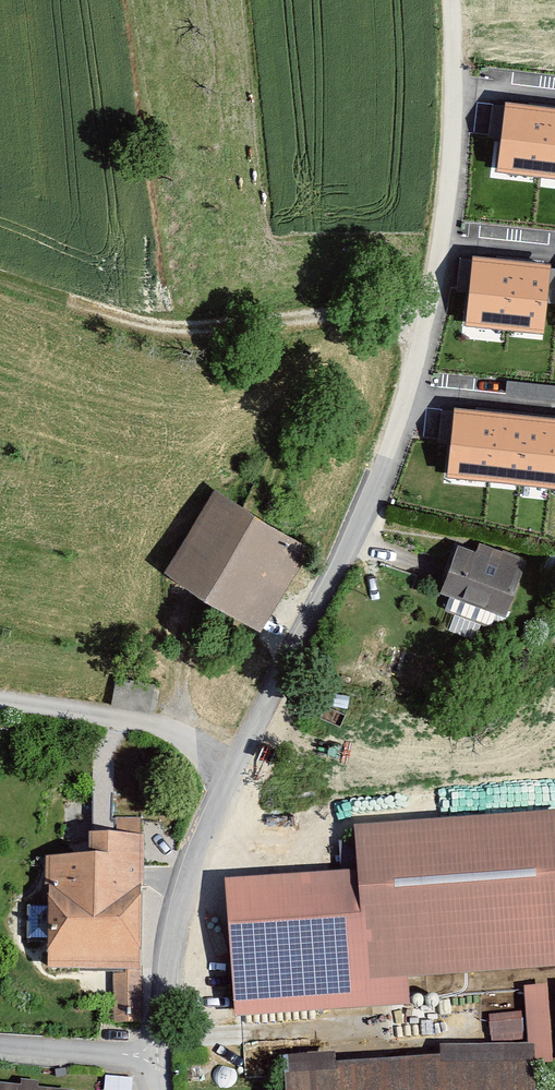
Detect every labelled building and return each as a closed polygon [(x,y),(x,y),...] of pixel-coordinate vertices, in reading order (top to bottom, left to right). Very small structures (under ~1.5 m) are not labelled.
[(504,102),(496,172),(554,179),(554,108),(504,102)] [(552,267),(473,257),(465,327),(544,336),(552,267)] [(510,379),(510,390),(541,391),(541,380),(510,379)] [(458,407),(451,476),(554,487),(554,417),(458,407)] [(299,554),(208,500),(162,579),(252,632),(299,554)] [(473,559),(455,552),(438,596),(500,620),(520,568),(476,551),(473,559)] [(357,827),(360,870),(366,984),(410,982),(554,974),(554,816),(357,827)] [(135,848),(81,847),(81,872),(44,872),(42,978),(111,979),(133,979),(135,848)] [(366,984),(360,870),(225,877),(233,1013),(411,1003),(410,982),(366,984)] [(134,1027),(133,979),(111,979),(112,1028),(134,1027)] [(490,1012),(491,1041),(525,1040),(525,1011),(490,1012)] [(285,1055),(287,1089),(532,1089),(529,1041),(441,1047),(442,1058),(334,1065),(333,1052),(285,1055)]
